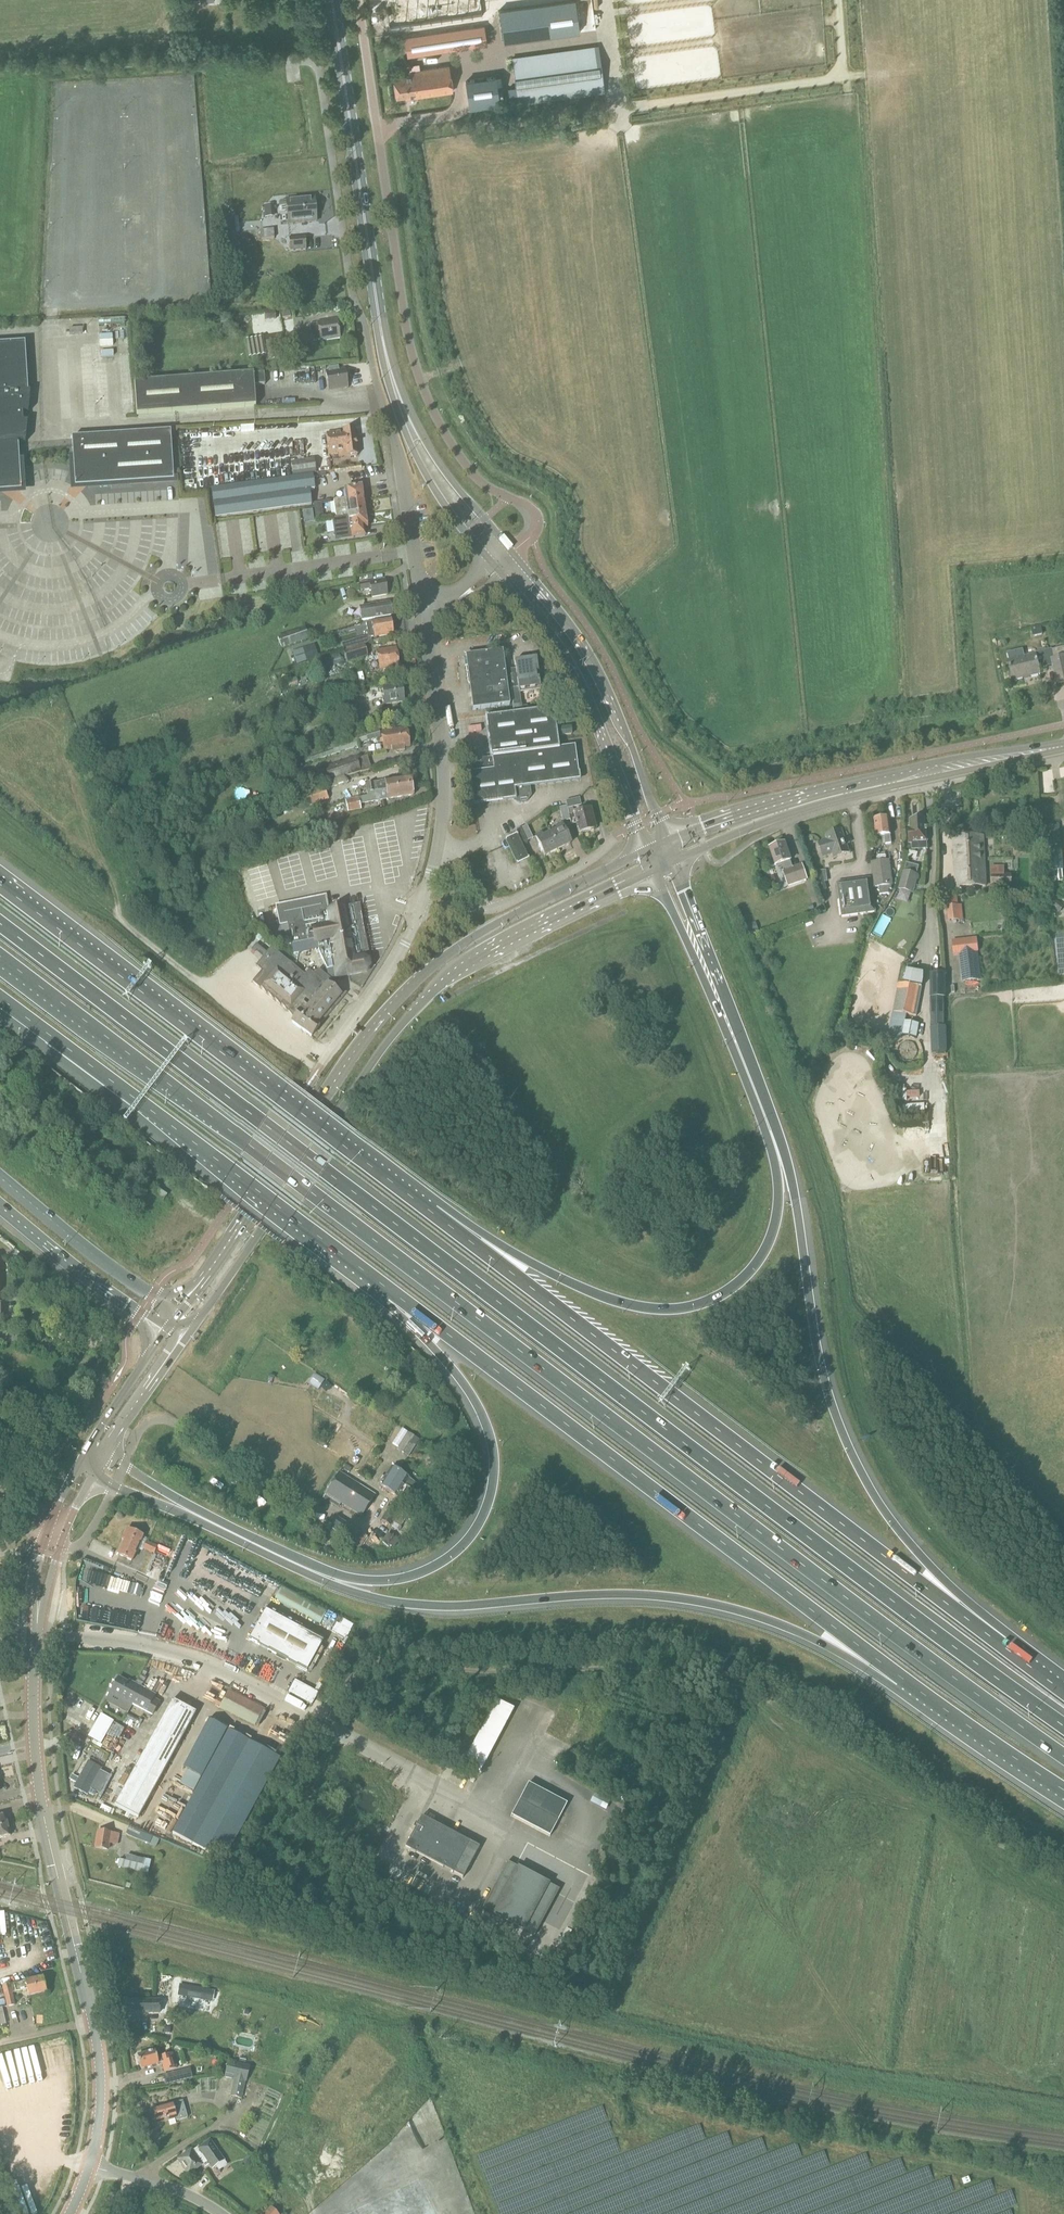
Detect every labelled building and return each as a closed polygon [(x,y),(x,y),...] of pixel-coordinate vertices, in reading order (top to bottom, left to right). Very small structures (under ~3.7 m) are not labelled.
[(390,29),(483,16),(481,0),(386,0),(390,29)] [(504,43),(579,32),(575,0),(571,0),(499,10),(504,43)] [(405,38),(408,57),(487,45),(484,25),(405,38)] [(515,88),(508,88),(510,105),(605,92),(598,46),(512,58),(515,88)] [(406,98),(452,91),(448,66),(409,71),(410,73),(394,76),(397,97),(405,96),(406,98)] [(472,110),(500,106),(495,76),(465,80),(470,110),(472,110)] [(286,200),(288,224),(316,221),(314,197),(286,200)] [(271,225),(271,212),(263,212),(263,225),(271,225)] [(230,216),(221,217),(223,234),(231,233),(230,216)] [(274,238),(273,229),(260,230),(260,239),(274,238)] [(289,238),(290,251),(306,250),(305,236),(289,238)] [(312,341),(313,341),(320,340),(320,341),(340,338),(337,319),(317,322),(317,323),(309,325),(310,331),(296,334),(298,345),(312,343),(312,341)] [(21,490),(18,442),(25,442),(27,422),(23,421),(23,413),(28,412),(30,392),(28,391),(25,343),(0,344),(0,492),(21,490)] [(134,382),(136,415),(255,406),(254,385),(265,384),(264,373),(134,382)] [(337,383),(338,390),(328,390),(329,397),(349,396),(349,389),(344,389),(344,383),(337,383)] [(344,431),(327,433),(330,455),(339,453),(339,457),(357,455),(353,429),(344,430),(344,431)] [(170,431),(71,437),(75,487),(173,481),(170,431)] [(223,442),(206,443),(208,482),(225,481),(223,442)] [(305,460),(305,449),(284,449),(284,460),(305,460)] [(291,463),(293,477),(316,474),(314,460),(291,463)] [(316,474),(293,477),(229,486),(212,488),(213,502),(215,518),(310,505),(308,490),(313,489),(312,478),(318,477),(317,474),(316,474)] [(345,498),(334,500),(334,505),(363,501),(362,494),(363,494),(362,489),(361,490),(361,487),(344,490),(345,498)] [(363,501),(334,505),(336,518),(338,517),(365,513),(364,511),(366,511),(365,506),(364,507),(363,501)] [(313,503),(315,516),(323,515),(321,502),(313,503)] [(365,513),(338,517),(341,539),(365,536),(364,527),(367,527),(366,525),(368,524),(367,519),(366,520),(365,513)] [(81,548),(74,554),(72,552),(65,558),(70,565),(85,553),(81,548)] [(80,587),(88,582),(84,575),(76,580),(80,587)] [(360,583),(361,590),(370,588),(372,597),(387,594),(384,579),(360,583)] [(389,603),(375,605),(375,603),(369,604),(369,606),(360,607),(362,620),(391,616),(389,603)] [(381,621),(366,623),(368,638),(393,634),(391,620),(381,622),(381,621)] [(95,637),(95,625),(62,625),(62,636),(95,637)] [(304,627),(278,637),(282,648),(308,639),(304,627)] [(346,662),(368,656),(364,645),(343,651),(346,662)] [(312,646),(295,652),(299,663),(315,658),(312,646)] [(379,669),(399,667),(396,647),(377,650),(379,669)] [(1006,654),(1012,680),(1040,674),(1038,668),(1053,664),(1057,682),(1063,681),(1063,647),(1026,656),(1024,650),(1006,654)] [(510,705),(503,651),(465,656),(465,657),(463,657),(465,666),(466,666),(468,683),(471,683),(474,709),(472,709),(472,710),(494,707),(494,708),(497,708),(497,707),(510,705)] [(323,672),(341,664),(337,655),(320,663),(323,672)] [(511,689),(514,715),(528,713),(527,709),(525,707),(521,707),(519,693),(540,691),(536,658),(515,661),(516,669),(518,688),(511,689)] [(284,681),(286,686),(288,686),(298,683),(296,677),(286,680),(284,681)] [(389,685),(382,686),(384,705),(404,702),(401,683),(394,684),(393,682),(389,682),(389,685)] [(528,713),(514,715),(487,718),(492,758),(490,760),(488,758),(480,759),(476,764),(477,772),(469,773),(473,804),(514,799),(514,801),(518,800),(520,802),(527,801),(531,796),(529,786),(579,780),(575,746),(558,748),(553,709),(552,710),(528,713)] [(324,745),(302,752),(305,764),(360,746),(359,744),(380,738),(380,737),(382,737),(384,751),(392,750),(392,752),(405,750),(404,748),(410,747),(406,728),(381,732),(381,733),(379,733),(377,727),(355,733),(356,734),(324,745)] [(571,727),(559,729),(559,736),(572,734),(571,727)] [(471,746),(484,746),(484,736),(470,737),(471,746)] [(367,756),(356,759),(356,758),(325,768),(329,782),(361,772),(371,769),(367,756)] [(385,780),(385,781),(380,781),(380,782),(365,784),(366,793),(386,790),(412,786),(411,777),(385,780)] [(412,786),(386,790),(366,793),(367,793),(367,796),(359,798),(358,798),(345,801),(348,812),(361,809),(360,805),(388,800),(388,799),(413,795),(412,786)] [(303,794),(308,807),(328,799),(324,787),(303,794)] [(590,810),(574,814),(569,815),(568,809),(581,805),(580,798),(566,801),(567,806),(570,820),(571,825),(576,824),(578,833),(594,829),(591,817),(590,810)] [(563,822),(570,820),(567,806),(559,808),(561,817),(563,822)] [(891,844),(890,835),(888,819),(874,821),(876,837),(884,836),(886,844),(891,844)] [(927,832),(926,820),(910,821),(911,831),(909,831),(910,843),(912,843),(912,850),(927,849),(927,842),(929,842),(928,832),(927,832)] [(1059,823),(1045,825),(1050,871),(1063,869),(1059,823)] [(515,833),(517,835),(521,844),(526,841),(530,839),(533,838),(527,825),(516,830),(515,833)] [(557,831),(548,835),(557,850),(570,844),(562,826),(556,828),(557,831)] [(834,858),(849,853),(841,830),(826,835),(828,840),(819,843),(824,857),(832,854),(834,858)] [(528,859),(521,844),(517,835),(506,840),(509,847),(509,848),(517,864),(528,859)] [(536,837),(539,845),(538,846),(541,853),(543,852),(545,856),(557,850),(548,835),(542,838),(541,835),(536,837)] [(956,888),(986,886),(983,836),(953,838),(956,888)] [(820,860),(817,842),(812,843),(814,861),(820,860)] [(793,869),(785,845),(770,850),(776,865),(781,864),(788,886),(806,880),(801,866),(793,869)] [(876,887),(893,885),(890,861),(873,864),(876,887)] [(828,884),(825,864),(813,868),(821,894),(828,891),(825,884),(828,884)] [(914,893),(918,875),(904,872),(900,889),(914,893)] [(994,887),(1014,887),(1014,874),(993,875),(994,887)] [(842,917),(876,913),(871,878),(837,883),(842,917)] [(363,952),(368,951),(359,905),(329,910),(326,896),(277,906),(285,945),(291,944),(293,953),(318,948),(319,952),(327,969),(338,967),(340,977),(367,972),(371,966),(369,960),(364,957),(363,952)] [(1063,904),(1054,897),(1050,901),(1051,907),(1057,911),(1063,904)] [(957,898),(945,898),(948,920),(962,918),(962,905),(957,906),(957,898)] [(748,934),(761,930),(758,921),(745,926),(748,934)] [(979,980),(976,952),(979,952),(977,938),(953,941),(955,955),(961,954),(965,982),(979,980)] [(294,1019),(292,1022),(312,1037),(321,1025),(318,1023),(320,1021),(322,1023),(347,993),(318,969),(316,972),(314,974),(309,970),(305,975),(271,947),(256,966),(262,971),(252,982),(260,988),(261,987),(266,994),(268,993),(273,1000),(275,998),(280,1005),(282,1004),(287,1011),(288,1011),(294,1019)] [(903,1034),(917,1037),(918,1025),(905,1023),(907,1014),(917,1016),(924,974),(908,972),(906,985),(898,984),(888,1041),(896,1043),(903,1034)] [(946,1054),(946,1028),(945,975),(932,976),(933,1055),(946,1054)] [(156,1188),(152,1194),(163,1201),(167,1196),(156,1188)] [(302,1393),(311,1399),(317,1390),(308,1384),(302,1393)] [(329,1407),(325,1414),(335,1421),(340,1413),(329,1407)] [(419,1440),(408,1432),(397,1449),(409,1456),(419,1440)] [(429,1456),(431,1465),(439,1463),(437,1454),(429,1456)] [(392,1468),(380,1486),(404,1501),(408,1495),(407,1494),(410,1489),(412,1490),(416,1484),(392,1468)] [(326,1493),(323,1498),(338,1508),(342,1503),(362,1516),(374,1495),(346,1477),(339,1473),(326,1493)] [(407,1518),(400,1512),(390,1505),(389,1507),(387,1507),(385,1510),(387,1510),(381,1520),(391,1526),(395,1528),(398,1527),(403,1531),(410,1522),(407,1519),(407,1518)] [(132,1561),(137,1549),(142,1552),(143,1549),(154,1553),(157,1546),(147,1541),(148,1539),(143,1537),(127,1529),(122,1539),(125,1540),(118,1555),(132,1561)] [(383,1541),(394,1549),(399,1541),(388,1534),(383,1541)] [(265,1611),(249,1640),(307,1672),(323,1642),(265,1611)] [(171,1614),(162,1638),(174,1643),(183,1619),(171,1614)] [(153,1698),(155,1695),(129,1681),(128,1683),(119,1678),(110,1695),(131,1707),(132,1704),(149,1713),(152,1715),(159,1702),(153,1698)] [(295,1680),(288,1692),(312,1705),(318,1693),(314,1691),(295,1680)] [(172,1700),(115,1805),(138,1818),(196,1713),(172,1700)] [(252,1706),(224,1701),(221,1715),(249,1720),(252,1706)] [(248,1741),(192,1844),(220,1859),(276,1756),(293,1725),(274,1714),(257,1746),(248,1741)] [(109,1727),(113,1721),(101,1715),(98,1721),(109,1727)] [(209,1720),(183,1769),(200,1778),(226,1729),(209,1720)] [(228,1731),(172,1834),(192,1844),(248,1741),(228,1731)] [(74,1788),(87,1795),(88,1793),(93,1796),(96,1791),(91,1788),(100,1772),(87,1765),(74,1788)] [(0,1770),(0,1772),(1,1777),(12,1774),(10,1767),(0,1770)] [(553,1843),(567,1808),(526,1792),(512,1827),(553,1843)] [(8,1826),(6,1815),(0,1817),(0,1828),(8,1826)] [(415,1827),(404,1848),(463,1879),(480,1847),(421,1816),(418,1823),(415,1827)] [(3,1837),(10,1835),(8,1826),(0,1828),(0,1838),(3,1837)] [(129,1827),(126,1834),(138,1840),(156,1847),(159,1840),(153,1837),(129,1827)] [(98,1832),(95,1848),(108,1850),(109,1843),(117,1844),(118,1835),(98,1832)] [(119,1860),(117,1867),(148,1874),(151,1861),(127,1855),(125,1861),(119,1860)] [(492,1890),(482,1909),(492,1914),(492,1915),(524,1932),(524,1931),(549,1884),(519,1868),(504,1896),(492,1890)] [(574,1915),(568,1927),(573,1930),(580,1918),(574,1915)] [(28,1990),(29,1995),(46,1991),(43,1978),(15,1984),(11,1985),(10,1984),(3,1986),(0,1986),(0,1994),(4,1993),(7,2007),(15,2005),(14,1999),(12,1993),(28,1990)] [(181,1985),(179,1995),(190,1997),(192,1987),(181,1985)] [(202,1989),(200,1999),(211,2001),(213,1991),(202,1989)] [(126,2000),(126,2001),(124,2003),(124,2007),(126,2009),(126,2013),(127,2013),(159,2013),(159,2000),(127,2000),(126,2000)] [(189,2017),(190,2008),(175,2006),(174,2015),(189,2017)] [(141,2069),(159,2064),(161,2063),(164,2072),(176,2068),(172,2053),(157,2058),(155,2051),(137,2056),(141,2069)] [(228,2061),(225,2077),(234,2079),(230,2094),(243,2097),(249,2066),(228,2061)] [(183,2070),(185,2080),(192,2078),(189,2069),(183,2070)] [(164,2078),(166,2085),(179,2082),(177,2075),(164,2078)] [(263,2075),(261,2085),(266,2087),(269,2077),(263,2075)] [(183,2101),(180,2102),(153,2110),(157,2124),(169,2120),(170,2121),(173,2120),(174,2119),(176,2118),(177,2121),(188,2118),(183,2101)] [(350,2129),(347,2133),(354,2138),(366,2124),(358,2118),(350,2129)] [(181,2165),(182,2165),(189,2175),(202,2165),(203,2168),(209,2163),(213,2168),(224,2160),(210,2141),(200,2148),(199,2147),(192,2151),(191,2151),(179,2160),(180,2162),(180,2163),(181,2165)] [(243,2162),(249,2165),(253,2159),(247,2155),(243,2162)] [(360,2155),(345,2169),(355,2179),(370,2165),(360,2155)] [(341,2169),(318,2191),(328,2200),(351,2178),(341,2169)] [(419,2179),(410,2183),(420,2205),(430,2201),(419,2179)] [(410,2183),(400,2188),(411,2210),(420,2205),(410,2183)] [(280,2192),(288,2206),(295,2201),(288,2188),(280,2192)] [(390,2193),(400,2213),(403,2213),(411,2210),(400,2188),(390,2193)] [(380,2198),(388,2213),(400,2213),(390,2193),(380,2198)] [(371,2202),(376,2213),(388,2213),(380,2198),(371,2202)] [(420,2205),(425,2213),(437,2213),(430,2201),(420,2205)] [(361,2207),(364,2213),(376,2213),(371,2202),(361,2207)] [(411,2210),(413,2213),(425,2213),(420,2205),(411,2210)]
